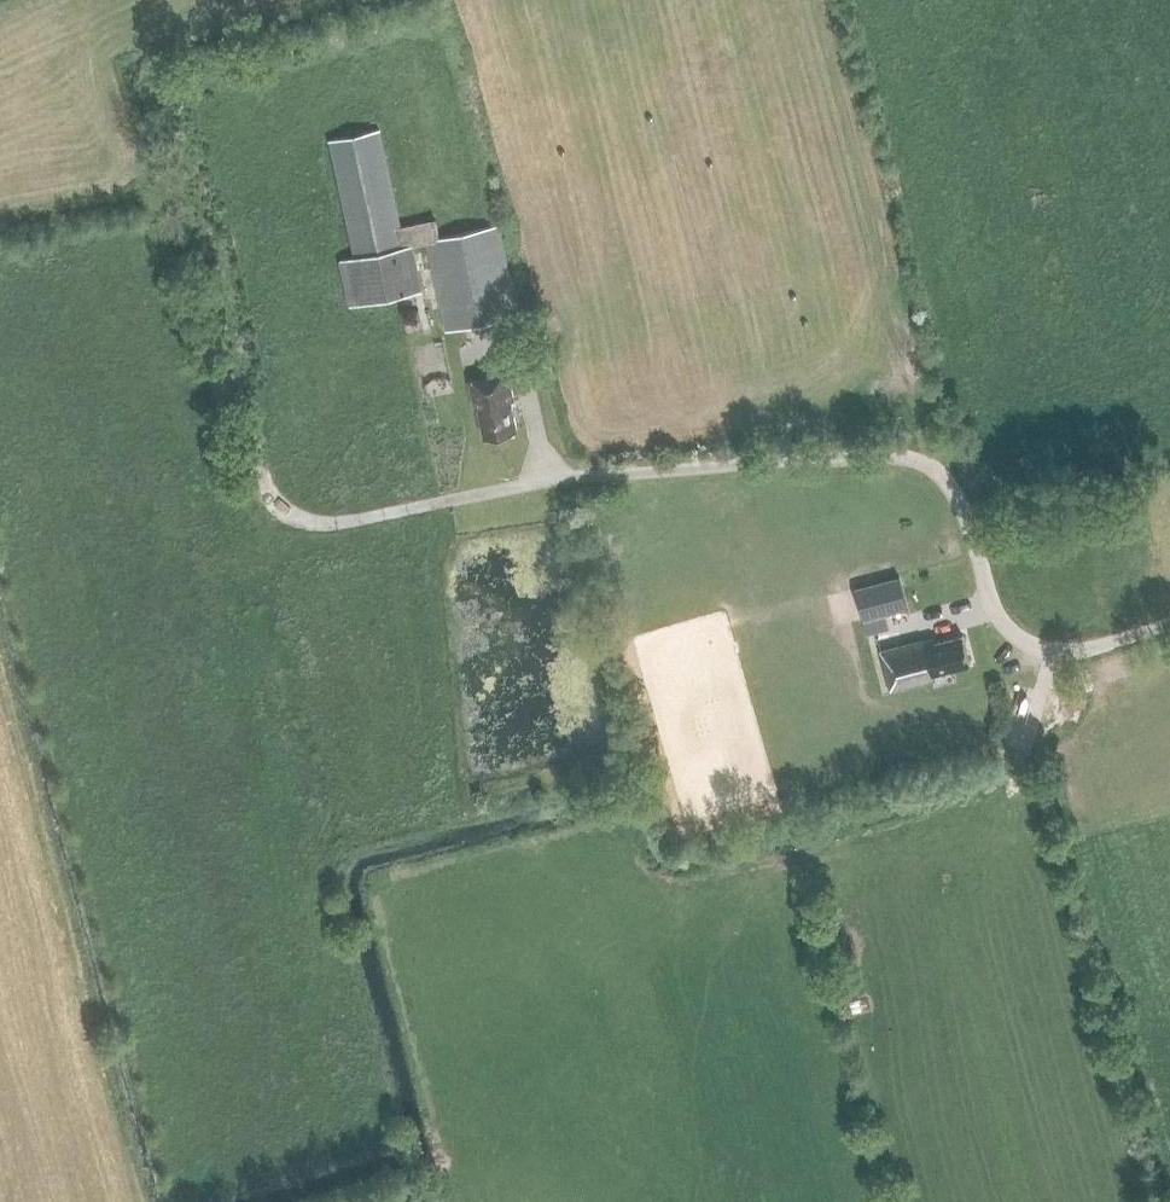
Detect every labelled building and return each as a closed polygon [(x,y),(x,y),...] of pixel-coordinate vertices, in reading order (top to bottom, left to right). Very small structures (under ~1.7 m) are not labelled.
[(379,129),(330,139),(354,256),(340,259),(350,306),(422,290),(412,245),(428,241),(447,330),(516,315),(502,249),(497,250),(492,227),(440,238),(436,220),(424,223),(400,228),(379,129)] [(469,381),(474,409),(478,409),(484,437),(517,431),(511,401),(513,400),(508,374),(469,381)] [(908,608),(899,576),(855,588),(863,619),(908,608)] [(934,642),(933,638),(882,651),(891,686),(933,675),(932,673),(970,663),(962,635),(934,642)]
